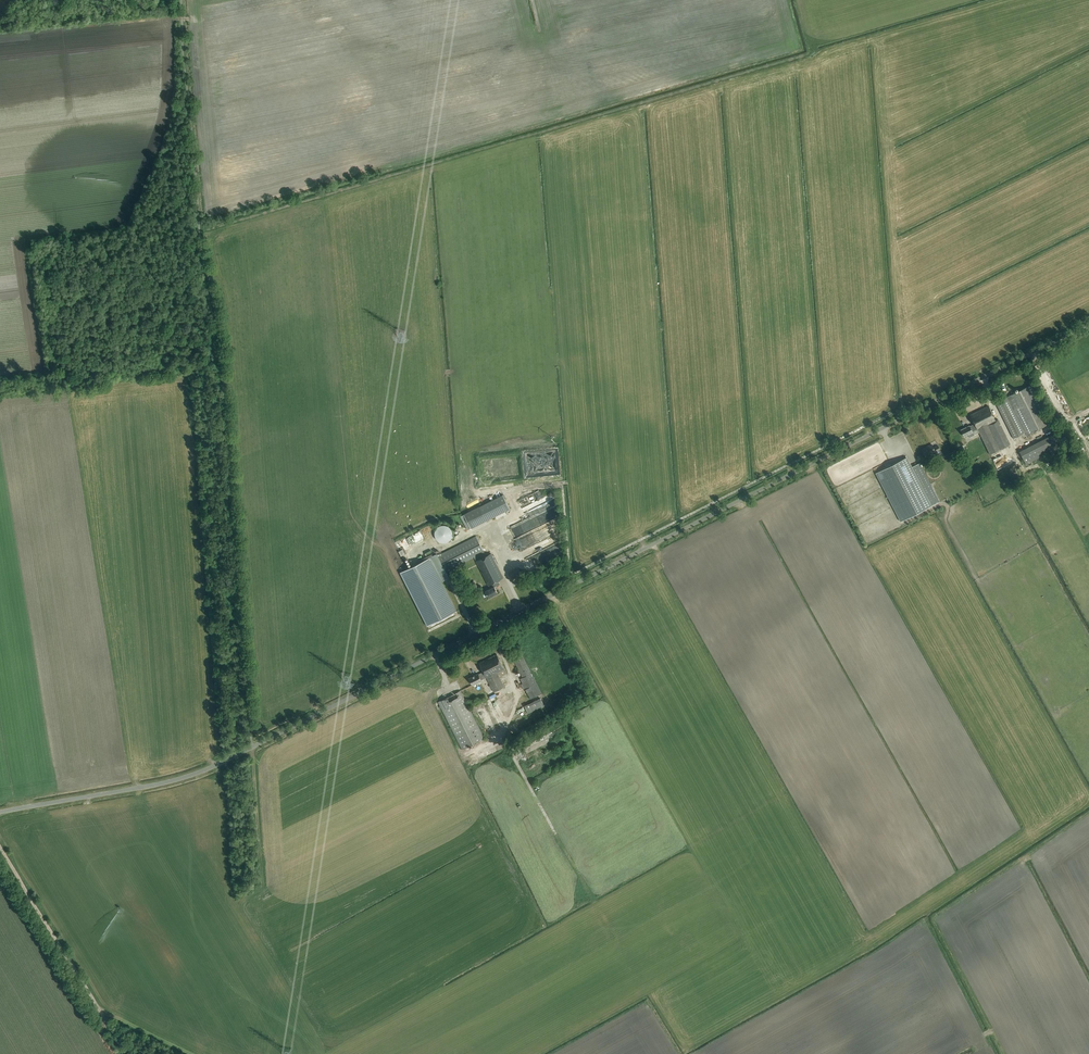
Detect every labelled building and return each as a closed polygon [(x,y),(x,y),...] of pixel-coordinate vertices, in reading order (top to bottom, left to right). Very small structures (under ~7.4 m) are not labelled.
[(1013,438),(1025,432),(1027,436),(1051,423),(1032,385),(1007,397),(1000,400),(1001,403),(997,405),(1013,438)] [(1077,408),(1088,401),(1088,394),(1074,402),(1077,408)] [(990,455),(1011,444),(998,419),(996,420),(988,405),(970,415),(975,424),(970,427),(969,426),(961,430),(964,437),(968,435),(970,438),(974,435),(973,432),(977,429),(990,455)] [(1054,433),(1019,451),(1026,465),(1061,447),(1054,433)] [(943,455),(938,445),(933,448),(931,444),(922,449),(925,456),(935,451),(938,458),(943,455)] [(899,521),(931,506),(939,501),(920,463),(911,467),(906,456),(875,472),(899,521)] [(503,495),(460,516),(467,530),(510,509),(503,495)] [(535,531),(532,525),(531,525),(529,522),(525,524),(529,534),(535,531)] [(442,525),(439,526),(437,528),(435,531),(434,534),(435,537),(436,539),(439,541),(441,543),(444,543),(447,542),(450,540),(451,537),(452,534),(452,531),(450,528),(448,526),(445,525),(442,525)] [(437,554),(430,557),(401,572),(428,625),(457,611),(442,581),(449,578),(445,571),(473,557),(488,585),(490,588),(485,591),(488,597),(497,592),(494,586),(499,584),(497,580),(503,577),(491,553),(486,556),(476,536),(437,556),(437,554)] [(521,547),(523,552),(536,546),(541,544),(540,542),(541,541),(540,538),(521,547)] [(519,569),(509,573),(512,579),(522,575),(519,569)] [(474,581),(468,584),(471,589),(477,586),(474,581)] [(530,699),(542,693),(521,653),(512,658),(523,678),(520,679),(522,684),(521,685),(523,690),(525,689),(530,699)] [(487,679),(494,692),(504,687),(497,673),(505,669),(498,654),(479,663),(484,672),(479,675),(479,674),(469,679),(473,686),(483,681),(482,680),(487,678),(487,679)] [(463,749),(484,738),(460,691),(439,702),(463,749)] [(541,697),(525,705),(528,713),(545,705),(541,697)] [(496,698),(488,703),(491,708),(499,704),(496,698)]
